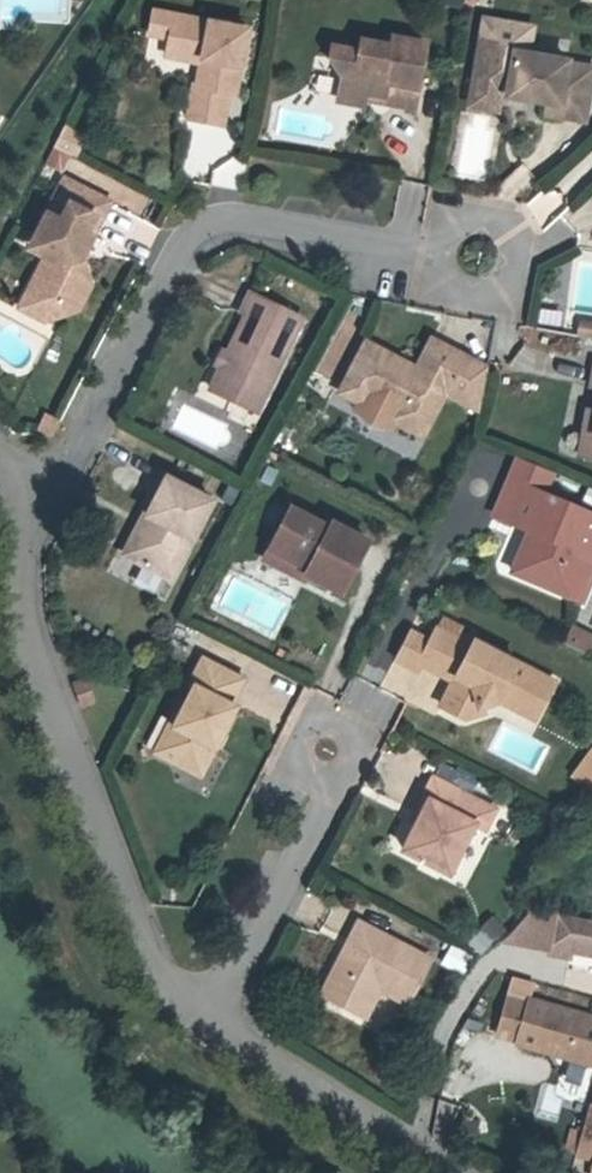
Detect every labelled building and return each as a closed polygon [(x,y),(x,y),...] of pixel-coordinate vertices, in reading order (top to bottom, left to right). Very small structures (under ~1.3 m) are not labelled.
[(171,37),(175,15),(156,11),(151,33),(171,37)] [(192,96),(187,118),(221,125),(228,93),(234,94),(248,30),(175,15),(171,37),(170,44),(204,51),(202,62),(195,96),(192,96)] [(413,107),(425,44),(394,37),(392,46),(361,40),(359,51),(332,45),(329,57),(342,76),(337,100),(362,104),(363,98),(365,92),(382,96),(381,101),(413,107)] [(480,43),(471,90),(476,97),(492,99),(499,94),(500,95),(547,104),(545,114),(584,121),(591,73),(591,68),(567,63),(567,61),(513,52),(514,48),(480,43)] [(204,51),(170,44),(167,55),(202,62),(204,51)] [(471,90),(468,106),(497,111),(500,95),(499,94),(492,99),(476,97),(471,90)] [(363,98),(381,101),(382,96),(365,92),(363,98)] [(73,157),(83,139),(63,128),(53,147),(64,153),(73,157)] [(64,153),(53,147),(46,162),(57,167),(64,153)] [(64,179),(36,234),(52,243),(45,257),(26,294),(50,306),(69,300),(84,271),(80,259),(77,249),(85,233),(91,237),(109,203),(64,179)] [(80,259),(91,237),(85,233),(77,249),(80,259)] [(29,248),(45,257),(52,243),(36,234),(29,248)] [(50,306),(26,294),(19,308),(44,320),(77,310),(89,286),(84,271),(69,300),(50,306)] [(262,401),(301,318),(250,293),(241,312),(246,315),(227,354),(221,366),(210,389),(235,401),(240,390),(262,401)] [(579,323),(576,336),(591,339),(591,325),(579,323)] [(479,411),(487,369),(431,340),(416,369),(414,373),(409,370),(405,363),(366,343),(339,392),(358,402),(366,400),(367,396),(394,410),(393,413),(395,421),(416,433),(425,430),(445,393),(479,411)] [(216,364),(221,366),(227,354),(222,352),(216,364)] [(240,390),(235,401),(257,412),(262,401),(240,390)] [(588,457),(591,434),(591,411),(586,410),(578,455),(588,457)] [(518,457),(509,479),(542,493),(551,471),(518,457)] [(156,496),(166,477),(161,474),(151,493),(156,496)] [(212,501),(166,477),(156,496),(146,515),(152,518),(132,558),(171,579),(212,501)] [(512,571),(580,600),(591,573),(591,515),(542,493),(509,479),(494,516),(529,530),(537,534),(532,548),(520,551),(512,571)] [(340,593),(366,541),(331,523),(328,528),(289,508),(269,549),(307,569),(305,575),(340,593)] [(132,558),(152,518),(146,515),(144,513),(123,554),(132,558)] [(529,530),(520,551),(532,548),(537,534),(529,530)] [(305,575),(307,569),(269,549),(263,560),(302,580),(305,575)] [(395,657),(416,667),(419,662),(431,638),(410,628),(395,657)] [(471,646),(436,628),(431,638),(419,662),(443,675),(448,666),(457,670),(452,680),(438,705),(461,717),(481,712),(479,706),(497,700),(516,710),(523,695),(541,704),(553,682),(474,640),(471,646)] [(586,656),(591,644),(591,638),(573,629),(564,644),(586,656)] [(175,733),(163,756),(199,775),(234,707),(229,705),(242,680),(202,659),(190,684),(194,686),(185,706),(174,726),(175,733)] [(448,666),(443,675),(452,680),(457,670),(448,666)] [(94,702),(85,678),(73,684),(81,706),(94,702)] [(523,695),(516,710),(534,719),(541,704),(523,695)] [(154,751),(163,756),(175,733),(174,726),(185,706),(179,703),(154,751)] [(588,745),(570,773),(591,787),(591,748),(588,745)] [(449,873),(474,824),(484,830),(495,810),(433,778),(423,798),(428,801),(417,824),(403,850),(449,873)] [(417,824),(428,801),(423,798),(411,821),(417,824)] [(555,913),(547,955),(568,959),(569,953),(591,958),(591,920),(555,913)] [(503,929),(493,918),(483,928),(493,939),(503,929)] [(406,1003),(429,960),(358,923),(321,994),(345,1007),(351,996),(370,1006),(379,989),(406,1003)] [(448,946),(441,964),(464,973),(471,955),(448,946)] [(351,996),(345,1007),(365,1017),(370,1006),(351,996)] [(518,1040),(529,1003),(508,997),(496,1034),(518,1040)] [(517,1043),(591,1064),(591,1019),(529,1001),(529,1003),(518,1040),(517,1043)] [(591,1150),(591,1109),(588,1108),(577,1147),(591,1150)]
